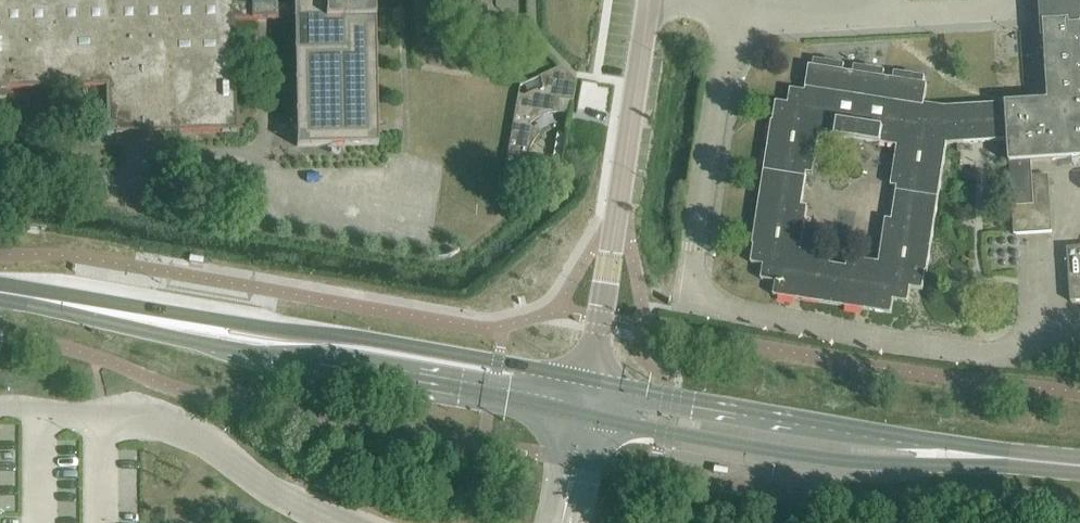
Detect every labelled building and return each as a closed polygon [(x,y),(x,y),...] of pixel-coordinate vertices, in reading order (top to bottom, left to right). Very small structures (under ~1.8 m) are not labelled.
[(106,87),(107,95),(107,134),(237,131),(235,20),(295,19),(297,146),(379,144),(376,0),(294,0),(294,4),(235,5),(235,0),(0,0),(0,89),(106,87)] [(773,120),(772,120),(753,244),(754,244),(751,262),(763,264),(761,279),(776,281),(774,295),(891,313),(894,299),(908,302),(908,301),(911,287),(923,289),(926,271),(927,271),(947,143),(1009,139),(1010,162),(1015,233),(1052,231),(1049,174),(1032,175),(1031,161),(1079,157),(1079,9),(1079,0),(1068,0),(1069,2),(1042,4),(1043,21),(1041,21),(1044,66),(1047,66),(1049,100),(945,106),(924,103),(927,84),(924,83),(925,75),(908,73),(895,70),(893,78),(884,77),(885,69),(854,64),(853,72),(844,71),(845,63),(814,58),(813,66),(810,65),(806,90),(791,88),(789,103),(777,101),(773,120)] [(564,156),(576,80),(561,65),(520,84),(503,182),(515,184),(538,172),(538,171),(531,175),(528,164),(529,154),(533,144),(539,135),(530,124),(536,120),(543,116),(551,114),(560,113),(559,97),(567,98),(568,87),(573,87),(562,156),(564,156)] [(1068,248),(1071,301),(1079,300),(1079,247),(1068,248)]
